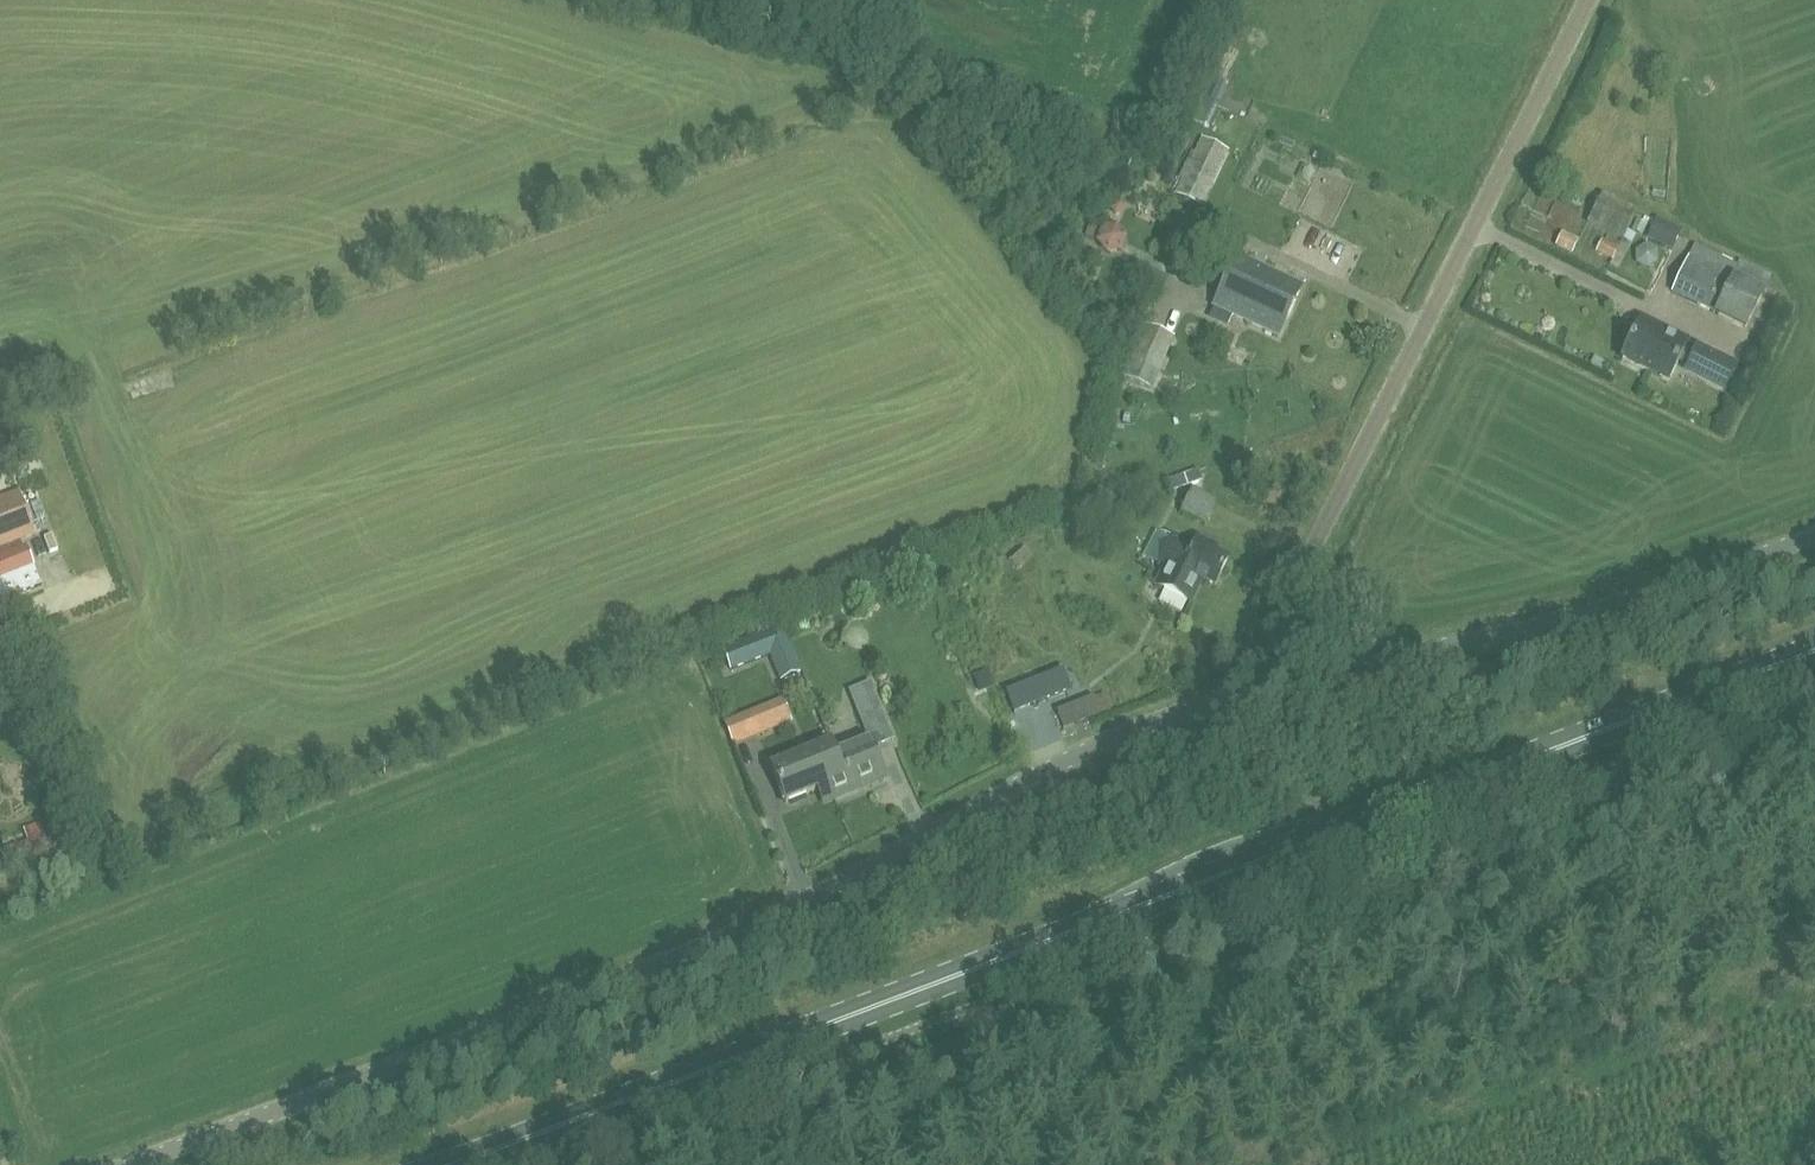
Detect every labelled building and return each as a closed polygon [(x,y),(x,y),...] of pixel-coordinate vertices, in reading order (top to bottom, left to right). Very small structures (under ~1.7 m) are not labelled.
[(1210,127),(1220,104),(1203,97),(1193,120),(1210,127)] [(1229,151),(1201,138),(1194,152),(1191,151),(1178,178),(1181,179),(1174,194),(1202,207),(1229,151)] [(1657,218),(1646,240),(1671,251),(1682,230),(1657,218)] [(1695,244),(1671,293),(1715,313),(1737,265),(1695,244)] [(1214,306),(1278,336),(1302,286),(1237,256),(1214,306)] [(1740,262),(1715,313),(1713,315),(1746,331),(1772,276),(1740,262)] [(1649,330),(1637,324),(1620,359),(1639,368),(1659,327),(1652,324),(1649,330)] [(1123,377),(1126,379),(1152,390),(1175,337),(1145,325),(1123,377)] [(1687,340),(1659,327),(1639,368),(1668,381),(1687,340)] [(1722,358),(1696,344),(1684,368),(1712,381),(1722,358)] [(1723,358),(1722,358),(1712,381),(1726,388),(1737,365),(1723,358)] [(1204,480),(1199,469),(1185,474),(1189,486),(1204,480)] [(1192,491),(1182,511),(1205,522),(1215,502),(1192,491)] [(34,533),(19,494),(0,501),(0,547),(34,533)] [(29,503),(34,515),(43,511),(38,499),(29,503)] [(1156,584),(1169,591),(1189,602),(1201,579),(1215,586),(1229,559),(1215,552),(1218,548),(1191,534),(1185,546),(1173,539),(1160,564),(1165,567),(1156,584)] [(41,585),(25,543),(0,553),(0,596),(1,600),(41,585)] [(772,654),(765,634),(723,651),(730,670),(772,654)] [(1034,704),(1071,689),(1063,669),(1026,684),(1034,704)] [(986,672),(974,677),(979,690),(991,685),(986,672)] [(849,692),(863,727),(884,719),(870,684),(849,692)] [(748,713),(755,735),(791,720),(783,699),(748,713)] [(867,734),(832,748),(835,758),(832,759),(834,764),(822,769),(834,798),(885,778),(867,734)] [(835,758),(830,744),(771,767),(785,803),(828,785),(822,769),(834,764),(832,759),(835,758)] [(29,840),(2,850),(7,867),(65,848),(55,819),(25,829),(29,840)]
